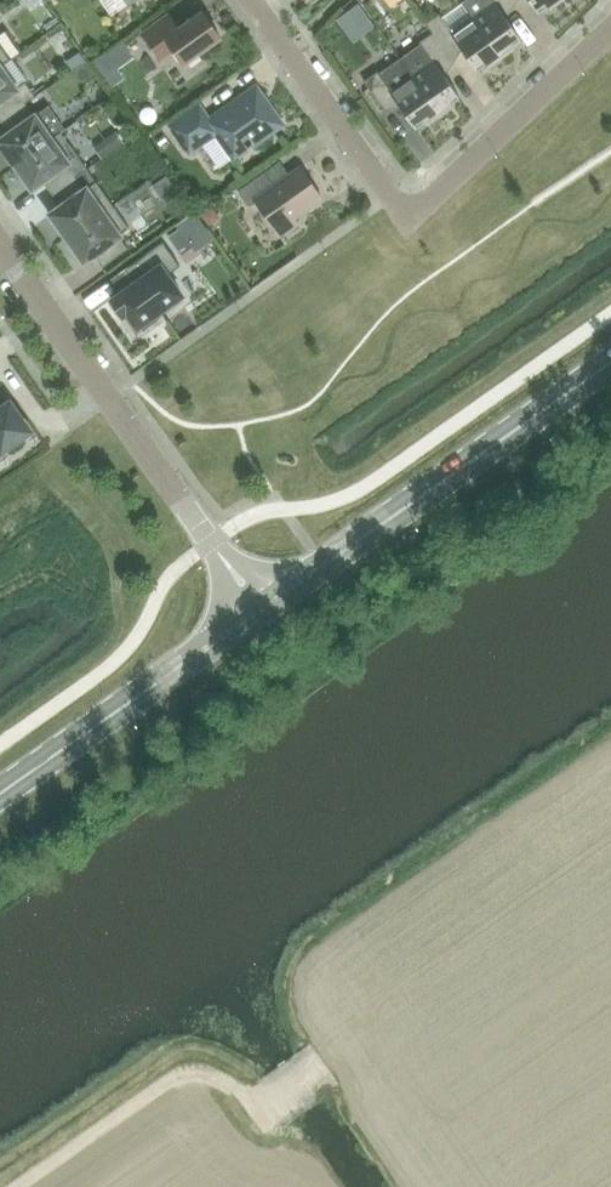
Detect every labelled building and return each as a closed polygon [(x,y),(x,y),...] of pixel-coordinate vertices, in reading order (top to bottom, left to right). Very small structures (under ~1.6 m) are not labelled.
[(511,0),(466,0),(461,3),(471,18),(473,17),(501,58),(514,49),(512,46),(521,40),(502,13),(514,4),(511,0)] [(562,0),(529,0),(538,13),(547,6),(549,9),(562,1),(562,0)] [(167,15),(142,33),(160,59),(173,50),(183,64),(220,38),(202,12),(177,29),(167,15)] [(473,17),(471,18),(451,33),(438,14),(425,24),(432,34),(446,53),(458,44),(477,71),(485,64),(488,67),(501,58),(473,17)] [(453,62),(446,53),(432,34),(419,43),(421,46),(401,60),(439,116),(453,107),(450,104),(459,97),(441,71),(453,62)] [(9,60),(0,47),(0,66),(9,60)] [(426,125),(439,116),(401,60),(379,76),(377,72),(364,82),(384,111),(396,102),(415,129),(424,122),(426,125)] [(24,104),(34,97),(24,82),(15,89),(0,68),(0,121),(24,104)] [(199,107),(170,127),(188,152),(215,133),(233,158),(247,148),(249,150),(253,147),(252,145),(276,128),(277,119),(255,88),(209,121),(199,107)] [(0,121),(0,122),(9,134),(0,141),(0,143),(4,148),(2,150),(11,163),(13,162),(15,165),(51,140),(50,139),(60,132),(64,130),(48,107),(34,117),(24,104),(0,121)] [(17,168),(15,169),(25,183),(27,181),(32,188),(42,181),(51,194),(76,176),(86,169),(60,132),(50,139),(51,140),(15,165),(17,168)] [(279,162),(237,191),(248,207),(255,202),(280,238),(298,225),(293,217),(321,197),(300,168),(289,176),(279,162)] [(76,176),(51,194),(60,207),(50,214),(55,221),(53,223),(63,236),(65,235),(67,238),(112,205),(86,169),(76,176)] [(112,205),(67,238),(69,241),(67,242),(77,255),(79,254),(83,261),(94,254),(103,267),(128,249),(119,236),(129,229),(112,205)] [(134,282),(110,299),(122,316),(126,314),(137,329),(141,326),(143,329),(156,320),(154,316),(183,296),(167,274),(179,266),(163,243),(125,269),(134,282)] [(1,449),(28,431),(9,404),(3,409),(0,405),(0,447),(1,449)]
